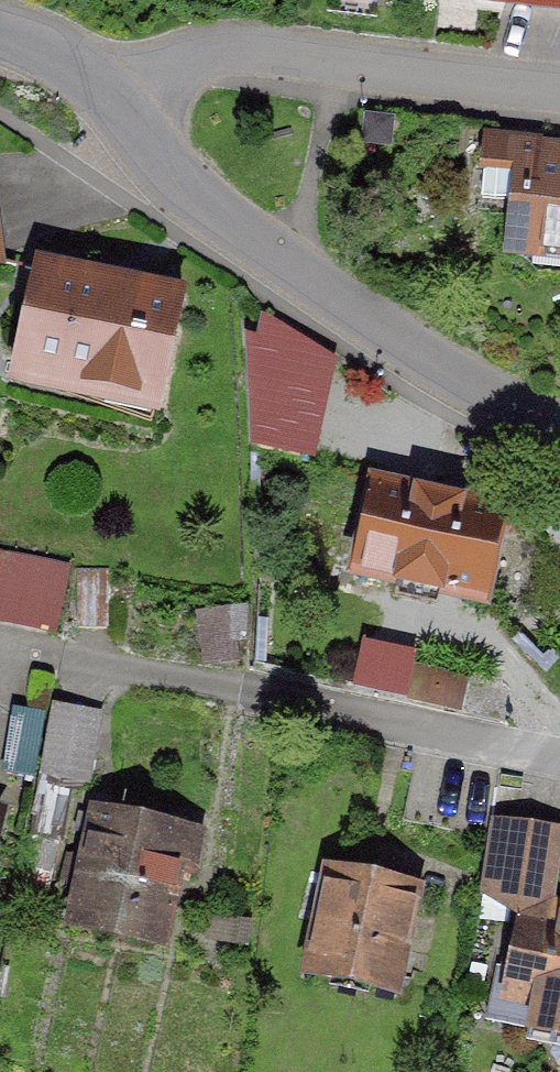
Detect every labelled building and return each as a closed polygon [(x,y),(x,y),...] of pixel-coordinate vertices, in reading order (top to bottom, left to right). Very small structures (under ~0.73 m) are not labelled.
[(435,11),(436,0),(329,0),(435,11)] [(435,11),(559,25),(559,0),(436,0),(435,11)] [(501,265),(559,266),(559,155),(502,154),(501,265)] [(31,267),(0,388),(0,406),(147,443),(183,306),(31,267)] [(508,509),(364,487),(349,588),(492,610),(508,509)] [(65,625),(72,555),(0,547),(0,618),(65,625)] [(54,696),(44,770),(94,777),(104,703),(54,696)] [(166,964),(201,828),(90,800),(55,936),(166,964)] [(10,819),(0,816),(0,859),(10,819)] [(393,1009),(415,891),(321,873),(298,991),(393,1009)] [(520,892),(494,1024),(559,1037),(559,900),(520,892)]
